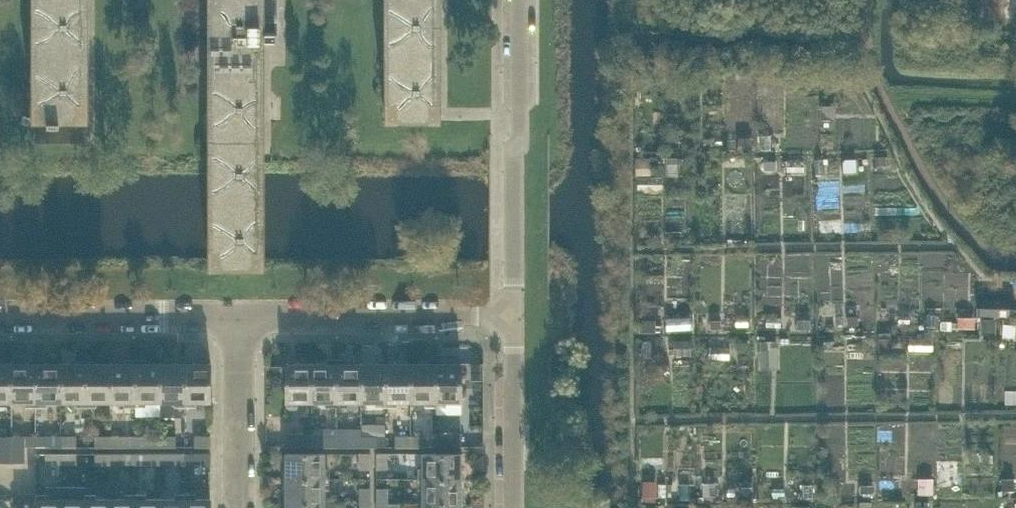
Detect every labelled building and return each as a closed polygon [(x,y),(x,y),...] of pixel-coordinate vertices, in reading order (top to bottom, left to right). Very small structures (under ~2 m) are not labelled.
[(38,118),(33,118),(33,120),(35,120),(36,120),(36,140),(34,140),(34,142),(87,142),(87,140),(85,140),(85,120),(87,120),(89,120),(89,118),(83,118),(83,13),(83,0),(38,0),(38,118)] [(215,171),(215,259),(215,266),(209,266),(209,268),(265,268),(265,266),(260,266),(259,41),(265,41),(265,39),(272,35),(265,23),(265,22),(259,22),(259,0),(215,0),(215,171)] [(392,118),(386,118),(385,120),(441,120),(441,118),(435,118),(435,0),(392,0),(392,118)] [(1015,299),(980,297),(979,313),(1015,314),(1015,299)] [(695,304),(672,304),(672,322),(696,322),(695,304)] [(767,359),(780,359),(780,332),(767,332),(767,359)] [(916,334),(916,343),(938,344),(939,336),(916,334)] [(12,401),(13,362),(0,362),(0,401),(12,401)] [(12,401),(37,401),(37,362),(13,362),(12,401)] [(37,401),(62,401),(62,362),(37,362),(37,401)] [(62,401),(87,401),(87,362),(62,362),(62,401)] [(87,401),(111,401),(112,362),(87,362),(87,401)] [(111,401),(136,401),(136,362),(112,362),(111,401)] [(136,401),(161,401),(161,362),(136,362),(136,401)] [(161,401),(186,401),(186,362),(161,362),(161,401)] [(186,401),(211,401),(211,362),(186,362),(186,401)] [(286,401),(313,401),(312,362),(287,362),(286,401)] [(313,401),(338,401),(337,362),(312,362),(313,401)] [(338,401),(362,401),(362,362),(337,362),(338,401)] [(362,401),(387,401),(387,362),(362,362),(362,401)] [(387,401),(412,401),(412,362),(387,362),(387,401)] [(412,401),(437,401),(437,362),(412,362),(412,401)] [(437,401),(462,401),(462,362),(437,362),(437,401)] [(286,446),(313,446),(313,432),(286,432),(286,446)] [(313,432),(313,446),(327,446),(327,432),(313,432)] [(462,446),(462,432),(436,432),(436,446),(462,446)] [(12,434),(0,434),(0,461),(12,461),(12,434)] [(25,446),(26,434),(12,434),(12,461),(25,461),(25,446)] [(37,446),(37,435),(26,434),(25,446),(37,446)] [(146,445),(161,445),(161,434),(146,434),(146,445)] [(176,445),(176,435),(161,434),(161,445),(176,445)] [(37,435),(37,446),(46,446),(46,435),(37,435)] [(62,446),(62,435),(46,435),(46,446),(62,446)] [(62,435),(62,446),(77,445),(77,435),(62,435)] [(95,446),(111,446),(111,435),(95,435),(95,446)] [(111,446),(126,446),(126,435),(111,435),(111,446)] [(211,446),(211,435),(195,435),(195,446),(211,446)] [(363,446),(362,436),(346,436),(346,446),(363,446)] [(362,436),(363,446),(377,446),(377,436),(362,436)] [(396,446),(412,446),(412,436),(396,436),(396,446)] [(412,436),(412,446),(426,446),(426,436),(412,436)] [(46,463),(62,463),(62,452),(46,452),(46,463)] [(77,463),(77,452),(62,452),(62,463),(77,463)] [(111,463),(111,452),(96,452),(96,463),(111,463)] [(111,452),(111,463),(126,463),(126,452),(111,452)] [(161,462),(161,452),(146,452),(146,463),(161,462)] [(161,452),(161,462),(176,462),(176,452),(161,452)] [(195,463),(211,463),(211,452),(195,452),(195,463)] [(325,479),(325,452),(287,452),(287,478),(325,479)] [(370,468),(371,453),(360,452),(360,468),(370,468)] [(388,469),(388,453),(388,452),(377,452),(377,468),(388,469)] [(462,478),(462,452),(423,452),(423,478),(462,478)] [(325,503),(325,479),(287,478),(287,503),(325,503)] [(462,503),(462,478),(423,478),(423,503),(462,503)] [(359,503),(371,503),(371,487),(360,487),(359,503)] [(377,503),(388,503),(388,487),(377,487),(377,503)] [(36,492),(19,492),(19,507),(62,507),(62,498),(37,498),(37,492),(36,492)] [(87,498),(62,498),(62,507),(87,507),(87,498)] [(111,498),(87,498),(87,507),(111,507),(111,498)] [(136,498),(111,498),(111,507),(136,507),(136,498)] [(161,498),(136,498),(136,507),(161,507),(161,498)] [(186,498),(161,498),(161,507),(186,507),(186,498)] [(211,498),(186,498),(186,507),(211,507),(211,498)] [(647,507),(665,507),(663,500),(646,503),(647,507)]
